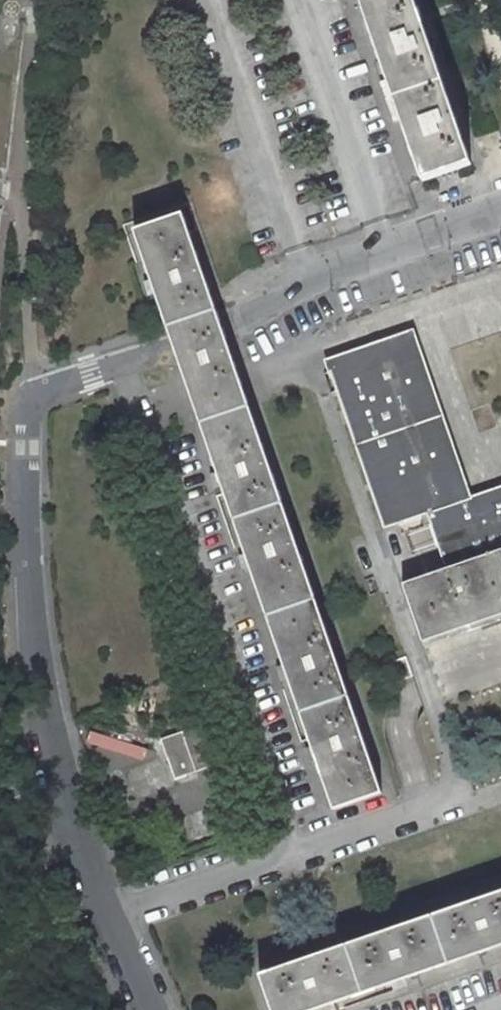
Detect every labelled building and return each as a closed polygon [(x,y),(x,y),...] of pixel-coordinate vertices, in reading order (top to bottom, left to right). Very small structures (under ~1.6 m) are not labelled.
[(423,181),(471,164),(415,0),(361,0),(423,181)] [(382,792),(182,213),(134,230),(334,809),(382,792)] [(470,498),(413,331),(327,361),(330,371),(406,344),(464,511),(500,499),(500,488),(470,498)] [(464,511),(406,344),(330,371),(384,528),(427,513),(446,569),(403,583),(423,642),(500,615),(500,499),(464,511)] [(217,765),(203,724),(161,739),(175,779),(217,765)] [(260,974),(272,1009),(311,1009),(500,945),(500,891),(260,974)]
